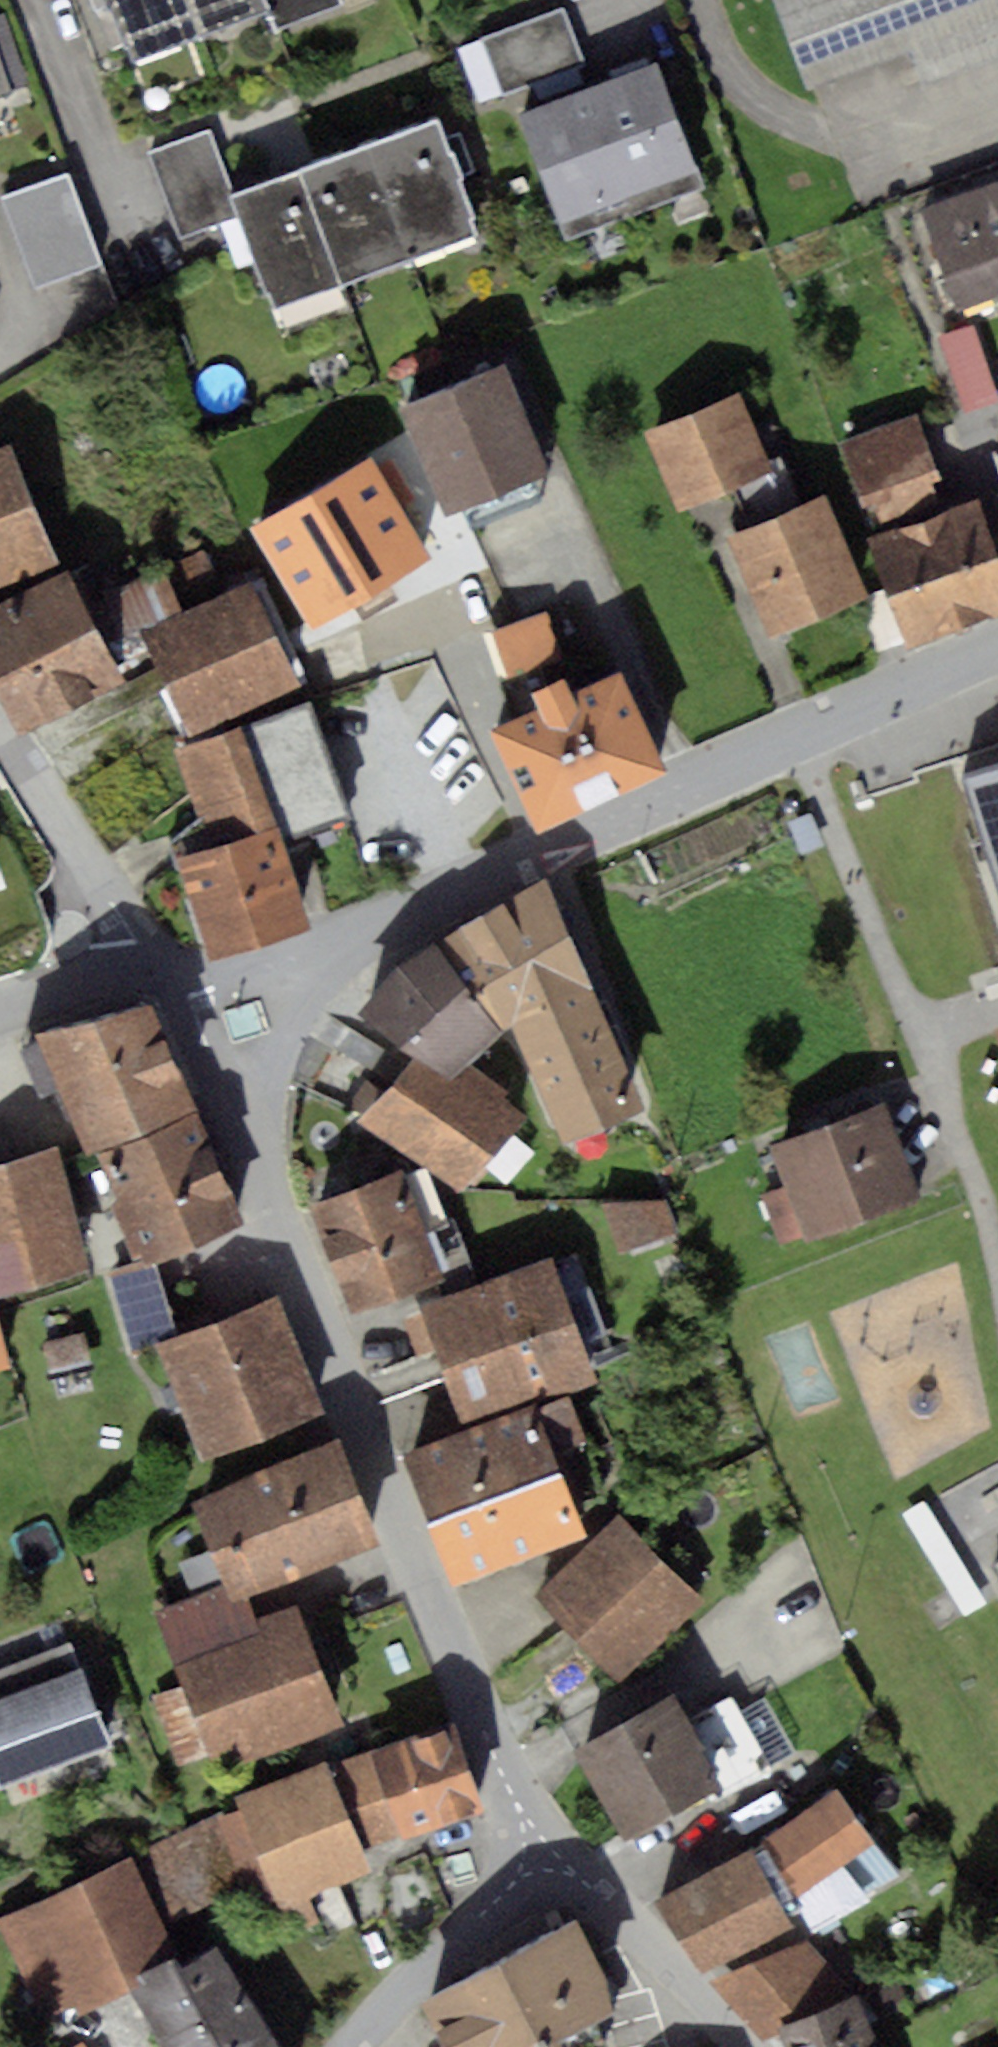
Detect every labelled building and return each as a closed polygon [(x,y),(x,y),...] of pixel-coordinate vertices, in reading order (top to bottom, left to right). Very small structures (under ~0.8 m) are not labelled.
[(128,64),(276,12),(282,29),(344,7),(342,0),(105,0),(128,64)] [(814,88),(997,20),(997,0),(782,0),(814,88)] [(482,105),(531,91),(523,62),(581,46),(572,12),(465,42),(482,105)] [(24,90),(0,18),(0,98),(24,90)] [(658,67),(525,117),(572,242),(706,192),(658,67)] [(216,133),(147,159),(176,238),(242,213),(277,306),(481,229),(439,119),(239,194),(216,133)] [(71,176),(13,198),(49,294),(108,272),(71,176)] [(929,211),(965,310),(997,298),(997,186),(929,211)] [(939,343),(963,414),(997,402),(997,394),(976,330),(939,343)] [(508,367),(401,410),(446,519),(552,475),(508,367)] [(753,397),(656,434),(683,507),(781,471),(753,397)] [(926,424),(844,448),(866,524),(948,501),(926,424)] [(0,452),(0,588),(56,566),(10,448),(0,452)] [(371,465),(254,540),(312,630),(429,556),(371,465)] [(833,503),(733,540),(769,636),(869,599),(833,503)] [(902,633),(997,603),(997,565),(980,511),(874,544),(902,633)] [(0,607),(0,701),(8,719),(118,668),(74,573),(0,607)] [(249,586),(140,636),(189,744),(298,694),(249,586)] [(554,618),(496,638),(515,692),(573,672),(554,618)] [(618,678),(497,734),(540,826),(661,771),(618,678)] [(304,718),(180,761),(210,847),(180,858),(215,958),(303,928),(270,835),(337,811),(304,718)] [(973,782),(997,868),(997,775),(973,782)] [(550,900),(465,934),(504,1028),(516,1023),(562,1138),(635,1110),(550,900)] [(504,1028),(465,934),(362,1018),(419,1057),(451,1079),(504,1028)] [(147,999),(42,1041),(86,1151),(191,1108),(147,999)] [(451,1079),(419,1057),(365,1128),(468,1194),(520,1126),(451,1079)] [(789,1196),(772,1201),(786,1244),(920,1202),(891,1112),(774,1149),(789,1196)] [(198,1119),(93,1161),(136,1270),(242,1227),(198,1119)] [(0,1174),(0,1295),(86,1273),(57,1159),(0,1174)] [(409,1172),(311,1204),(349,1317),(446,1284),(409,1172)] [(669,1193),(608,1211),(622,1259),(683,1241),(669,1193)] [(549,1268),(427,1309),(463,1415),(585,1374),(549,1268)] [(280,1302),(161,1347),(203,1459),(323,1414),(280,1302)] [(8,1367),(0,1336),(0,1370),(8,1367)] [(532,1418),(416,1462),(459,1574),(575,1531),(532,1418)] [(341,1441),(192,1499),(225,1585),(231,1601),(247,1595),(380,1543),(341,1441)] [(627,1517),(542,1598),(629,1690),(714,1609),(627,1517)] [(988,1574),(997,1591),(997,1567),(988,1574)] [(153,1612),(181,1685),(151,1697),(179,1768),(207,1757),(213,1774),(346,1724),(299,1602),(256,1619),(247,1595),(231,1601),(225,1585),(153,1612)] [(82,1668),(73,1642),(0,1668),(0,1698),(82,1668)] [(112,1748),(82,1668),(0,1698),(0,1789),(112,1748)] [(624,1836),(710,1794),(715,1802),(772,1770),(731,1696),(688,1717),(678,1696),(579,1744),(624,1836)] [(458,1728),(345,1769),(375,1851),(488,1811),(458,1728)] [(248,1820),(171,1852),(202,1927),(279,1895),(297,1939),(324,1928),(313,1900),(378,1873),(331,1761),(240,1799),(248,1820)] [(838,1790),(760,1846),(798,1898),(876,1842),(838,1790)] [(754,1849),(668,1891),(705,1966),(791,1923),(754,1849)] [(141,1860),(10,1929),(59,2021),(189,1952),(141,1860)] [(422,1995),(446,2046),(571,2046),(623,2023),(577,1924),(422,1995)] [(813,1938),(718,1986),(749,2046),(844,1998),(813,1938)] [(133,1995),(163,2046),(276,2046),(218,1946),(133,1995)] [(817,2046),(879,2046),(873,2028),(817,2046)]
